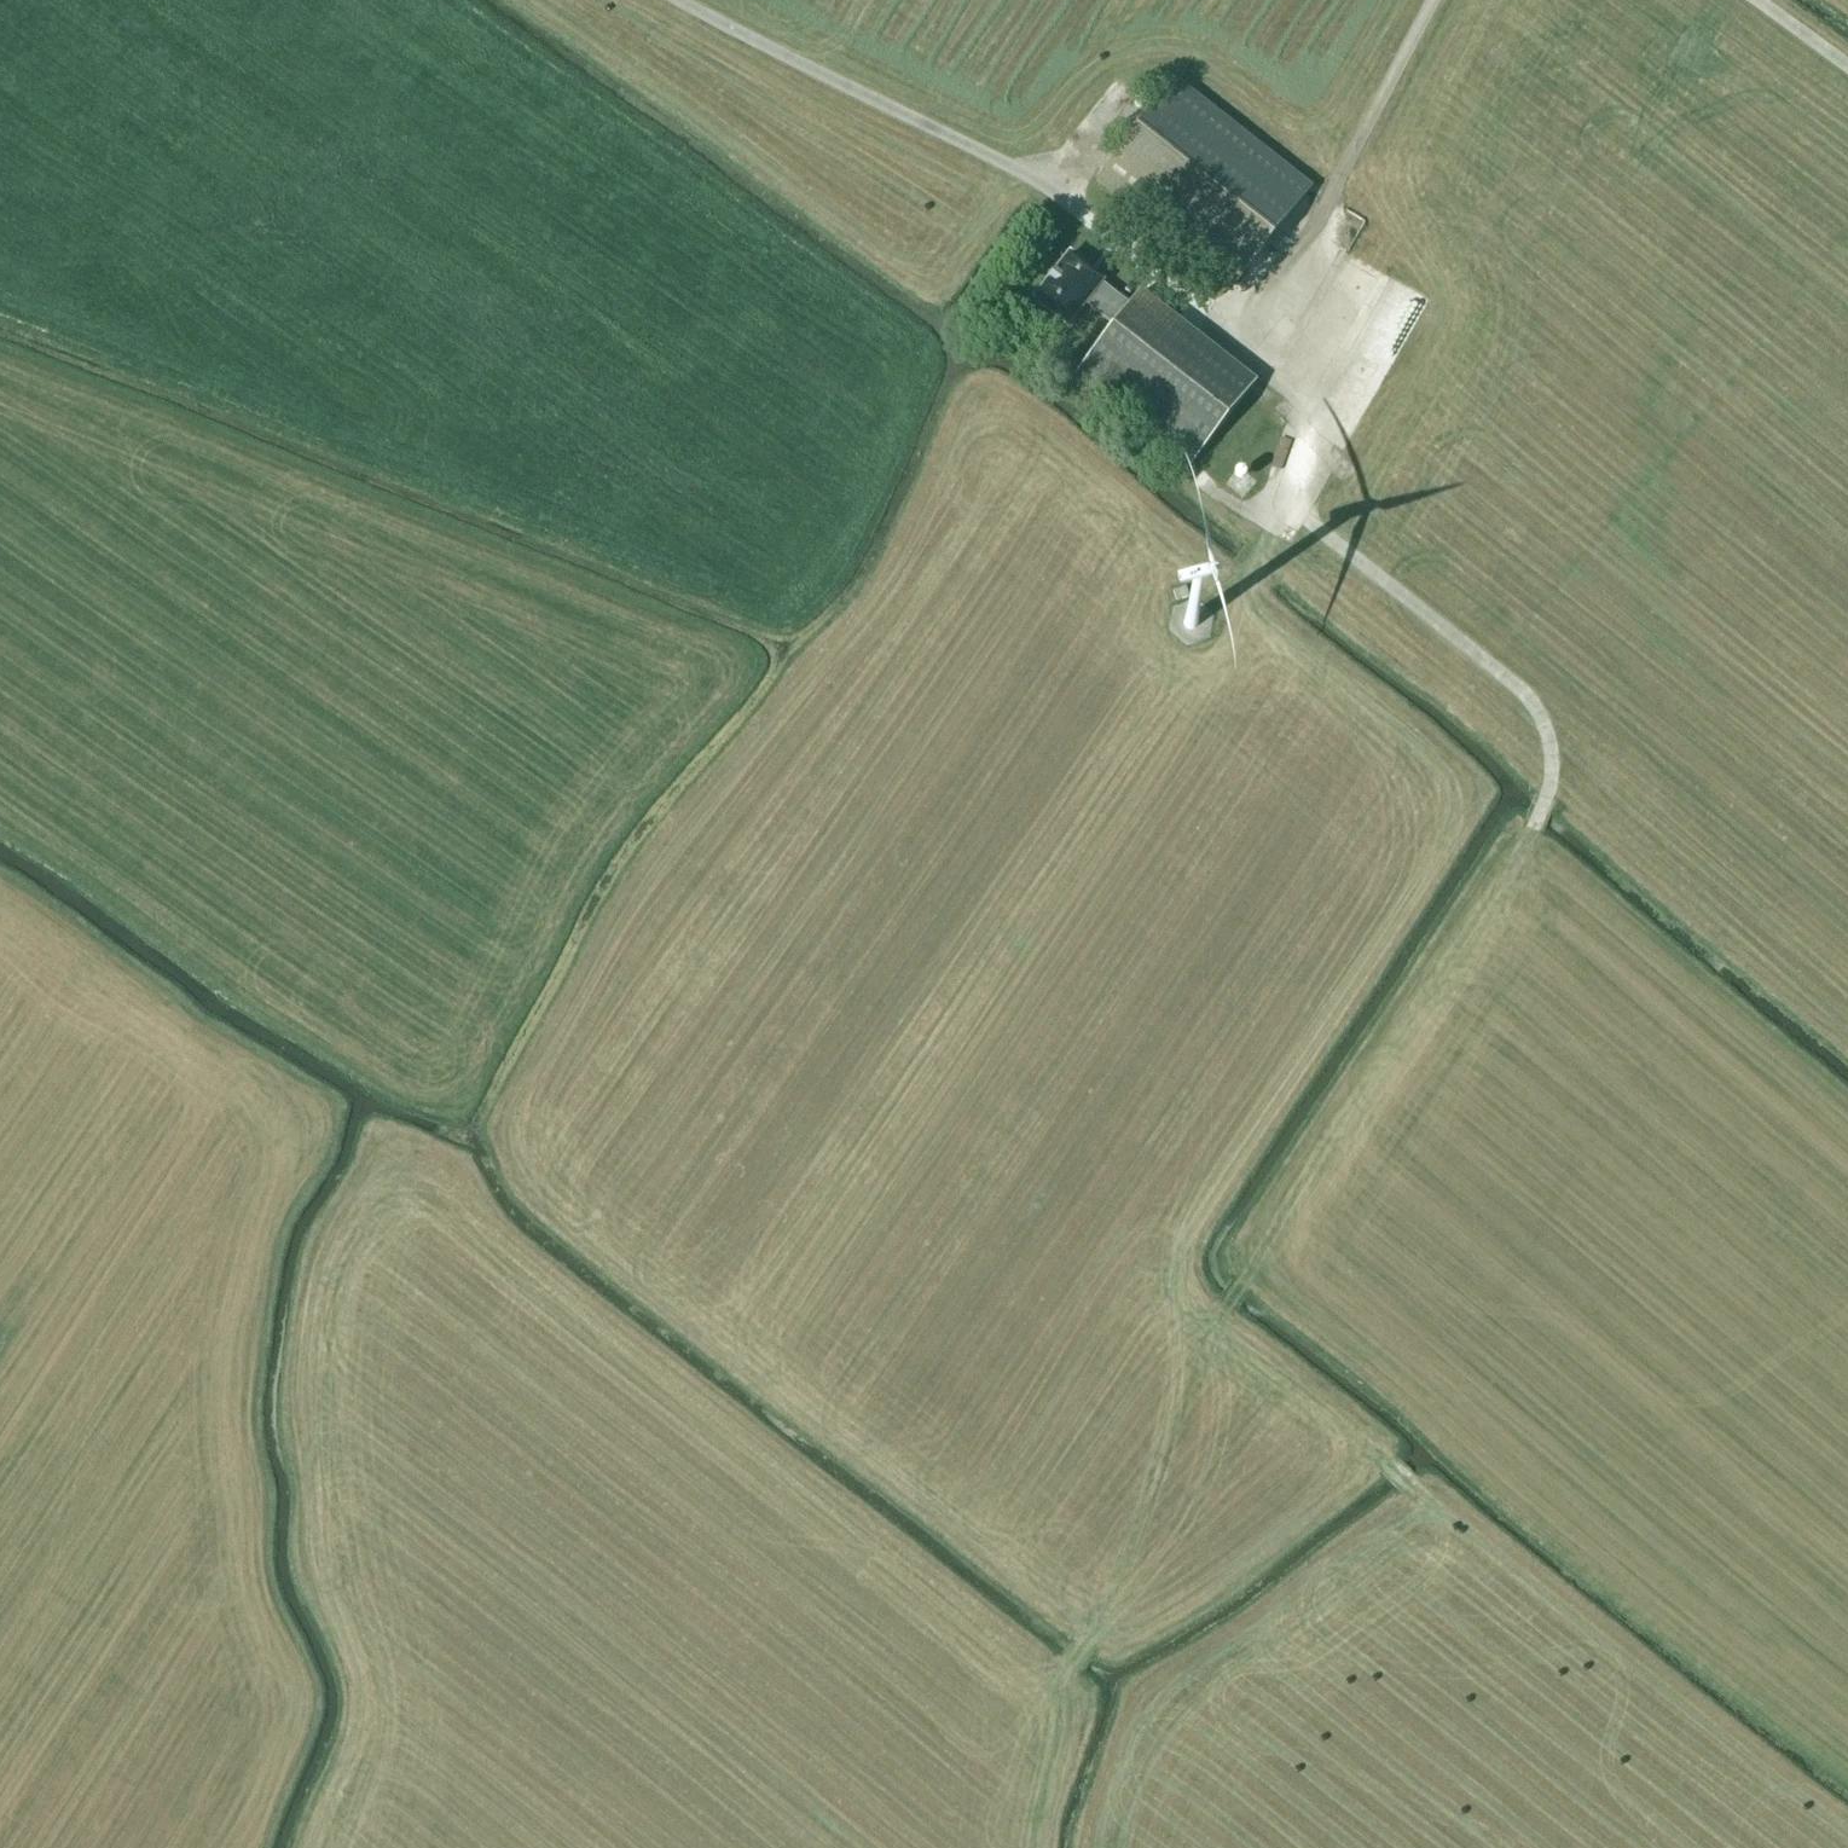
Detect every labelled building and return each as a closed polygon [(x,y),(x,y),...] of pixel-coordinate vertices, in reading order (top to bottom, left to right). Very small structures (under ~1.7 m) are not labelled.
[(1233,286),(1311,188),(1175,82),(1097,180),(1233,286)] [(1086,305),(1115,327),(1075,378),(1190,468),(1256,384),(1141,293),(1130,308),(1101,286),(1104,282),(1070,255),(1034,301),(1068,328),(1086,305)]
